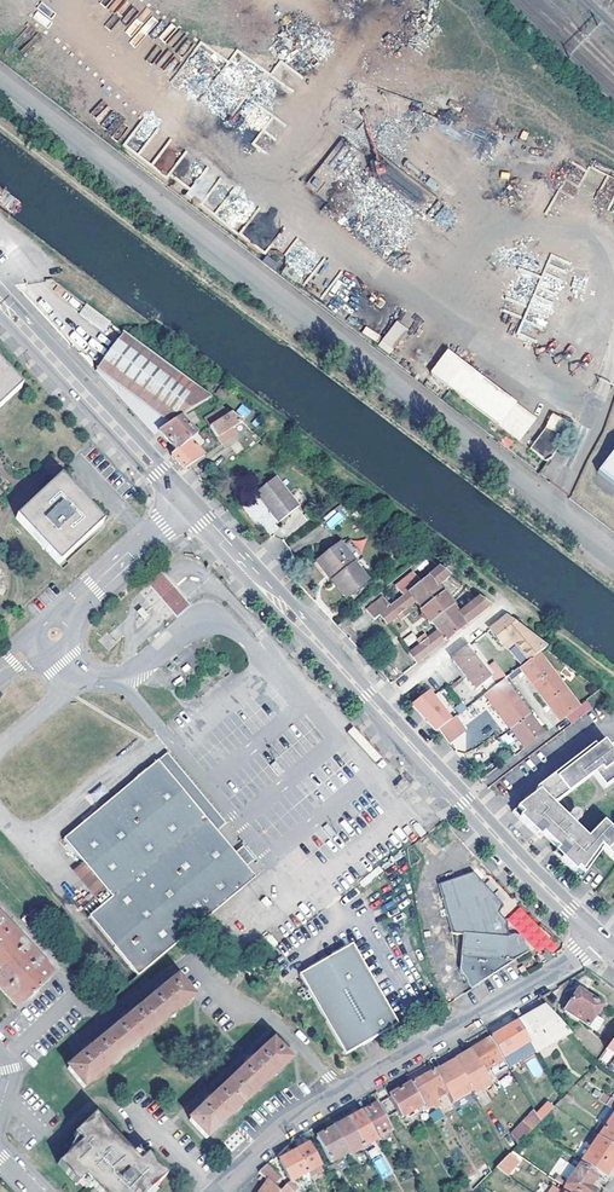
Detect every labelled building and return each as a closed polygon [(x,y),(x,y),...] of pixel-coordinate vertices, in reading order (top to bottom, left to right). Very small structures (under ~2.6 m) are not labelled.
[(38,10),(32,17),(46,27),(52,20),(38,10)] [(267,118),(252,145),(270,155),(288,124),(272,115),(269,120),(267,118)] [(175,163),(167,154),(155,164),(163,173),(175,163)] [(316,178),(308,184),(314,191),(322,185),(316,178)] [(109,321),(89,307),(89,308),(83,304),(78,312),(90,321),(102,330),(109,321)] [(397,320),(377,344),(388,354),(408,329),(397,320)] [(210,397),(131,338),(123,332),(95,371),(154,435),(159,431),(179,419),(210,397)] [(536,419),(452,354),(436,374),(521,439),(536,419)] [(20,388),(0,365),(0,406),(20,388)] [(209,426),(230,412),(222,406),(204,419),(209,426)] [(242,408),(232,414),(241,421),(249,415),(242,408)] [(232,414),(230,412),(209,426),(217,438),(223,434),(226,438),(231,434),(228,430),(241,421),(232,414)] [(542,454),(568,420),(555,413),(549,429),(534,448),(542,454)] [(192,438),(195,436),(196,436),(179,419),(159,431),(177,451),(192,438)] [(552,462),(570,438),(573,439),(579,425),(568,420),(542,454),(552,462)] [(177,451),(172,455),(177,460),(184,468),(189,465),(203,456),(197,448),(202,444),(195,436),(192,438),(177,451)] [(600,471),(613,481),(613,454),(600,471)] [(60,476),(15,517),(58,564),(103,523),(60,476)] [(300,504),(278,476),(260,490),(274,507),(282,518),(300,504)] [(274,507),(260,490),(258,492),(271,509),(274,507)] [(329,529),(346,519),(339,507),(322,516),(329,529)] [(337,577),(334,580),(347,596),(362,585),(369,580),(356,563),(357,562),(340,542),(322,556),(337,577)] [(337,577),(322,556),(317,560),(334,580),(337,577)] [(461,584),(437,567),(390,605),(382,596),(367,607),(375,618),(379,615),(386,624),(415,601),(437,630),(408,652),(416,663),(489,605),(478,597),(457,613),(435,586),(442,580),(455,589),(461,584)] [(159,571),(146,584),(159,598),(178,618),(191,606),(173,587),(159,571)] [(368,592),(362,585),(347,596),(353,604),(368,592)] [(545,648),(505,617),(490,628),(502,644),(503,643),(507,649),(511,647),(524,664),(529,660),(537,653),(544,648),(545,648)] [(407,646),(417,640),(412,633),(403,639),(407,646)] [(459,699),(466,708),(484,694),(495,685),(466,647),(452,658),(474,687),(459,699)] [(524,664),(511,647),(507,649),(521,666),(524,664)] [(572,724),(592,707),(585,699),(578,704),(537,653),(529,660),(524,664),(521,666),(520,666),(560,719),(565,715),(572,724)] [(403,674),(392,661),(384,667),(394,680),(403,674)] [(455,682),(445,668),(438,673),(448,686),(455,682)] [(511,728),(529,714),(502,680),(495,685),(484,694),(511,728)] [(544,732),(529,714),(511,728),(526,746),(544,732)] [(465,730),(454,717),(439,728),(449,742),(465,730)] [(579,871),(586,877),(606,852),(613,859),(613,837),(599,826),(585,844),(553,809),(591,775),(603,788),(613,777),(613,759),(597,741),(519,810),(526,817),(521,821),(535,834),(539,831),(546,839),(542,842),(549,849),(554,854),(558,850),(566,858),(562,861),(576,874),(579,871)] [(224,822),(164,752),(155,761),(214,831),(224,822)] [(138,978),(197,928),(255,878),(214,831),(155,761),(99,809),(62,841),(82,864),(111,898),(100,908),(88,918),(138,978)] [(526,817),(519,810),(515,814),(521,821),(526,817)] [(546,839),(539,831),(535,834),(542,842),(546,839)] [(239,850),(245,863),(252,859),(245,847),(239,850)] [(566,858),(558,850),(554,854),(562,861),(566,858)] [(111,898),(82,864),(71,873),(100,908),(111,898)] [(586,877),(579,871),(576,874),(583,882),(586,877)] [(457,970),(472,986),(529,951),(519,937),(516,935),(510,935),(505,937),(502,937),(503,921),(497,912),(500,906),(470,874),(435,886),(452,934),(462,934),(457,970)] [(18,1008),(53,975),(0,918),(0,989),(18,1008)] [(338,953),(300,974),(346,1054),(399,1024),(353,944),(338,953)] [(92,948),(79,958),(85,964),(97,954),(92,948)] [(193,998),(177,979),(171,983),(170,981),(152,996),(153,999),(136,1013),(134,1011),(116,1026),(118,1028),(100,1043),(98,1041),(80,1055),(82,1057),(69,1068),(84,1087),(193,998)] [(564,1011),(594,1031),(601,1021),(597,1018),(601,1012),(602,1011),(601,1009),(602,1008),(592,1001),(593,1000),(587,995),(586,996),(578,991),(564,1011)] [(570,1033),(545,1006),(517,1023),(529,1043),(534,1053),(570,1033)] [(517,1023),(491,1038),(502,1058),(506,1055),(529,1043),(517,1023)] [(605,1049),(613,1056),(613,1037),(605,1049)] [(477,1074),(502,1059),(502,1058),(491,1038),(465,1052),(477,1074)] [(290,1061),(273,1043),(260,1055),(259,1053),(241,1069),(243,1071),(219,1093),(218,1091),(201,1107),(203,1108),(190,1120),(207,1138),(290,1061)] [(477,1074),(465,1052),(456,1058),(434,1070),(444,1088),(465,1076),(466,1080),(477,1074)] [(535,1057),(525,1062),(535,1079),(544,1073),(535,1057)] [(437,1098),(447,1093),(444,1088),(434,1070),(427,1074),(420,1078),(411,1083),(423,1104),(425,1108),(432,1104),(433,1107),(440,1103),(437,1098)] [(423,1104),(411,1083),(390,1095),(397,1108),(402,1116),(423,1104)] [(601,1094),(597,1100),(613,1111),(613,1102),(601,1094)] [(397,1108),(390,1095),(382,1100),(389,1113),(397,1108)] [(361,1112),(376,1140),(392,1131),(376,1103),(361,1112)] [(546,1104),(534,1116),(539,1123),(552,1110),(546,1104)] [(429,1112),(433,1121),(443,1118),(440,1108),(429,1112)] [(347,1120),(363,1148),(376,1140),(361,1112),(347,1120)] [(532,1112),(510,1135),(516,1145),(533,1129),(539,1123),(534,1116),(532,1112)] [(598,1137),(613,1148),(613,1113),(598,1137)] [(160,1183),(167,1176),(148,1156),(140,1163),(136,1160),(94,1115),(93,1117),(74,1135),(81,1142),(56,1165),(76,1186),(85,1179),(97,1191),(150,1191),(160,1183)] [(363,1148),(347,1120),(334,1127),(349,1153),(350,1155),(363,1148)] [(349,1153),(334,1127),(316,1138),(330,1163),(349,1153)] [(581,1162),(603,1177),(613,1161),(613,1148),(598,1137),(581,1162)] [(296,1151),(307,1173),(321,1165),(308,1141),(304,1143),(305,1146),(296,1151)] [(280,1160),(291,1182),(307,1173),(296,1151),(280,1160)] [(522,1165),(507,1155),(494,1168),(510,1179),(522,1165)] [(373,1165),(384,1180),(395,1172),(385,1157),(373,1165)] [(259,1172),(268,1181),(273,1186),(280,1180),(266,1166),(259,1172)] [(576,1191),(595,1191),(588,1187),(595,1177),(579,1166),(567,1183),(557,1176),(553,1180),(564,1188),(566,1185),(576,1191)] [(261,1191),(279,1191),(273,1186),(268,1181),(261,1191)]
